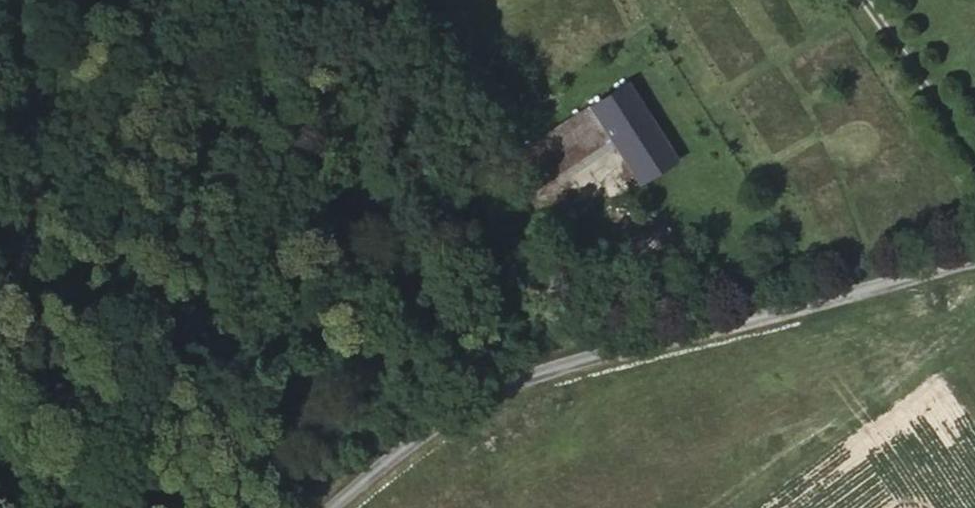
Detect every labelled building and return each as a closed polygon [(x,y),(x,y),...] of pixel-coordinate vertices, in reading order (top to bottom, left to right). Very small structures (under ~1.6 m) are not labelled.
[(626,77),(586,103),(612,144),(640,188),(681,163),(626,77)] [(612,144),(586,103),(509,155),(534,194),(612,144)]
